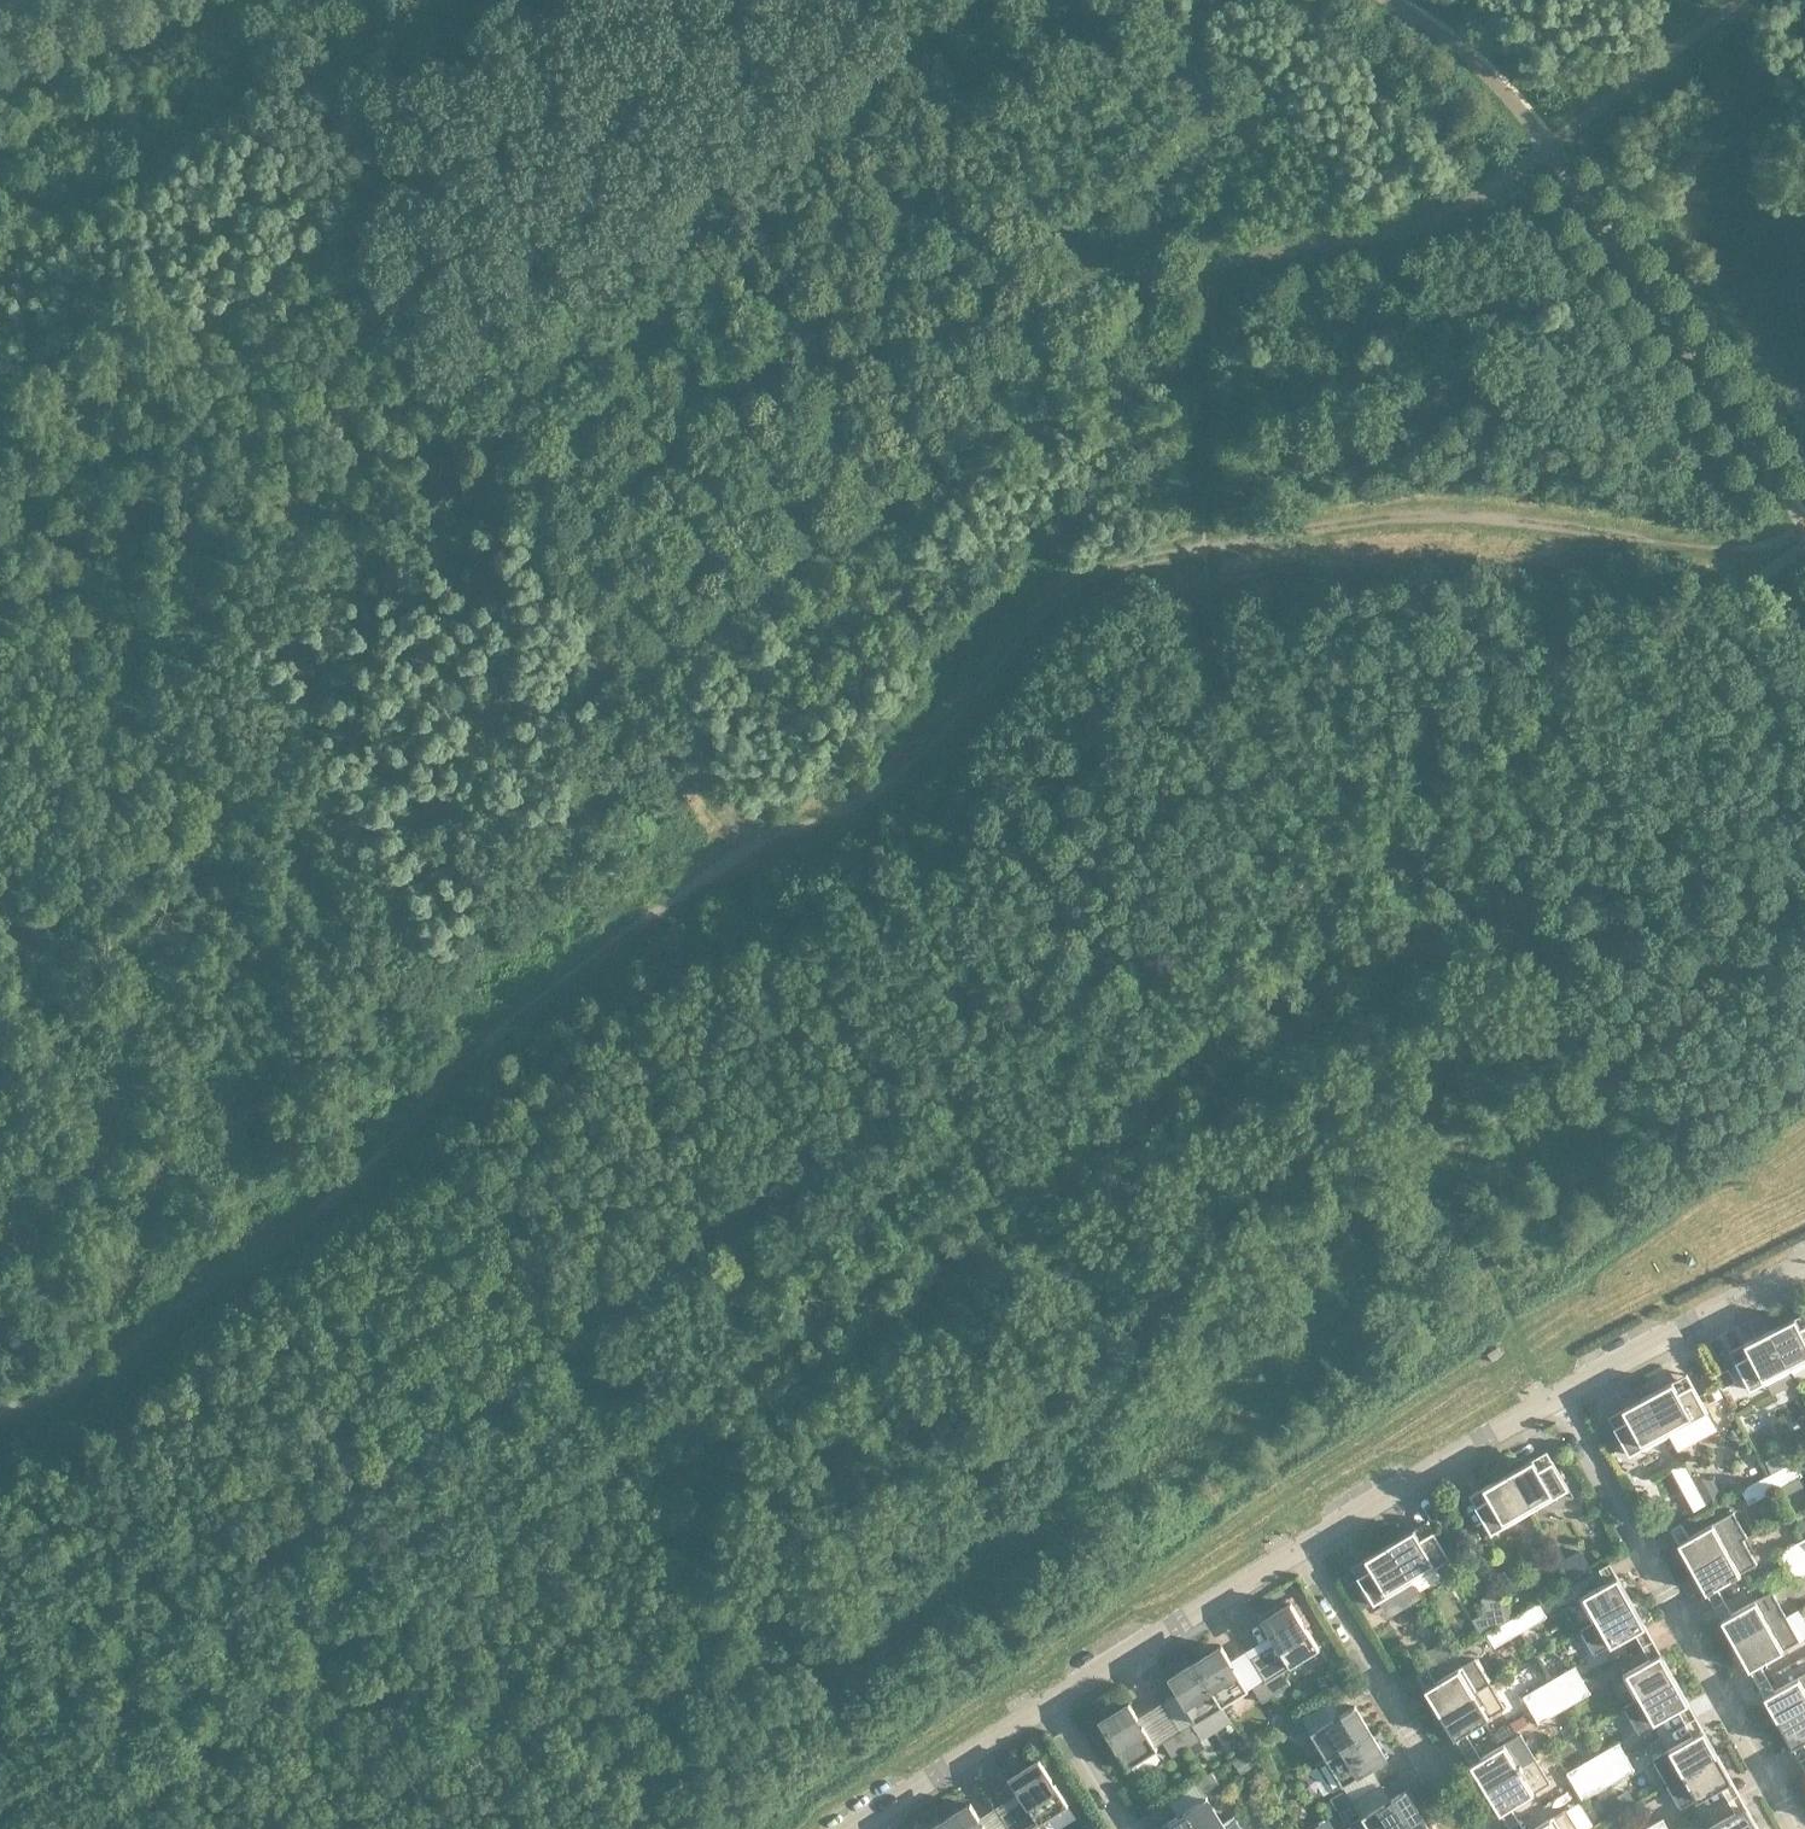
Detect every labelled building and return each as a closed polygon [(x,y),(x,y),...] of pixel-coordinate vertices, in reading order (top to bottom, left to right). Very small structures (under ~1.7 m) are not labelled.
[(1770,1330),(1790,1369),(1804,1361),(1804,1325),(1801,1327),(1795,1317),(1770,1330)] [(1790,1369),(1770,1330),(1745,1343),(1750,1354),(1737,1360),(1736,1358),(1735,1359),(1751,1389),(1790,1369)] [(1493,1361),(1503,1354),(1498,1346),(1487,1353),(1493,1361)] [(1723,1388),(1736,1381),(1728,1367),(1715,1374),(1723,1388)] [(1673,1381),(1648,1395),(1669,1433),(1678,1450),(1717,1429),(1708,1412),(1691,1382),(1690,1382),(1692,1384),(1679,1391),(1673,1381)] [(1718,1385),(1704,1393),(1709,1402),(1723,1394),(1718,1385)] [(1614,1424),(1613,1424),(1630,1455),(1669,1433),(1648,1395),(1623,1409),(1629,1419),(1615,1426),(1614,1424)] [(1776,1454),(1764,1461),(1771,1473),(1783,1466),(1776,1454)] [(1533,1459),(1509,1473),(1530,1511),(1569,1488),(1552,1458),(1551,1459),(1552,1461),(1539,1469),(1533,1459)] [(1795,1460),(1768,1475),(1776,1489),(1802,1475),(1795,1460)] [(1530,1511),(1509,1473),(1484,1487),(1490,1497),(1477,1505),(1476,1502),(1475,1503),(1492,1533),(1530,1511)] [(1776,1489),(1768,1475),(1742,1489),(1749,1503),(1776,1489)] [(1692,1476),(1708,1506),(1723,1498),(1714,1481),(1692,1476)] [(1693,1511),(1705,1504),(1696,1487),(1684,1494),(1693,1511)] [(1693,1567),(1743,1539),(1748,1536),(1734,1511),(1679,1542),(1693,1567)] [(1415,1528),(1390,1543),(1413,1580),(1451,1557),(1433,1528),(1432,1528),(1433,1531),(1421,1538),(1415,1528)] [(1757,1564),(1743,1539),(1693,1567),(1707,1592),(1757,1564)] [(1802,1539),(1776,1553),(1783,1567),(1804,1555),(1804,1544),(1802,1539)] [(1413,1580),(1390,1543),(1366,1558),(1372,1568),(1359,1575),(1358,1573),(1357,1574),(1359,1578),(1374,1602),(1375,1603),(1413,1580)] [(1582,1549),(1564,1559),(1574,1577),(1592,1567),(1582,1549)] [(1783,1567),(1790,1581),(1804,1573),(1804,1555),(1783,1567)] [(1580,1597),(1594,1622),(1632,1601),(1618,1576),(1580,1597)] [(1359,1611),(1374,1602),(1359,1578),(1344,1587),(1359,1611)] [(1487,1611),(1472,1620),(1482,1636),(1512,1618),(1495,1590),(1480,1599),(1487,1611)] [(1722,1619),(1736,1644),(1786,1615),(1772,1591),(1722,1619)] [(1632,1601),(1594,1622),(1581,1629),(1595,1654),(1646,1626),(1632,1601)] [(1281,1639),(1251,1657),(1264,1678),(1274,1694),(1281,1689),(1284,1695),(1292,1689),(1289,1684),(1291,1683),(1283,1671),(1320,1648),(1292,1602),(1262,1620),(1271,1635),(1277,1631),(1281,1639)] [(1540,1602),(1513,1618),(1522,1631),(1548,1616),(1540,1602)] [(1800,1640),(1786,1615),(1736,1644),(1750,1669),(1800,1640)] [(1522,1631),(1513,1618),(1487,1633),(1495,1646),(1522,1631)] [(1222,1645),(1196,1661),(1223,1705),(1249,1689),(1235,1666),(1231,1668),(1227,1662),(1231,1660),(1222,1645)] [(1623,1674),(1637,1699),(1675,1678),(1661,1653),(1623,1674)] [(1445,1658),(1418,1675),(1441,1712),(1478,1690),(1491,1682),(1476,1658),(1463,1665),(1453,1671),(1445,1658)] [(1196,1661),(1170,1678),(1178,1692),(1182,1690),(1186,1696),(1182,1698),(1196,1721),(1223,1705),(1196,1661)] [(1576,1666),(1550,1681),(1557,1694),(1583,1679),(1576,1666)] [(1765,1696),(1779,1721),(1804,1706),(1804,1673),(1803,1675),(1765,1696)] [(1264,1678),(1252,1685),(1262,1701),(1274,1694),(1264,1678)] [(1675,1678),(1637,1699),(1624,1706),(1640,1735),(1657,1725),(1655,1722),(1689,1703),(1675,1678)] [(1591,1693),(1583,1679),(1557,1694),(1565,1708),(1591,1693)] [(1557,1694),(1550,1681),(1523,1696),(1531,1710),(1557,1694)] [(1478,1690),(1441,1712),(1455,1737),(1506,1706),(1491,1682),(1478,1690)] [(1565,1708),(1557,1694),(1531,1710),(1539,1723),(1565,1708)] [(1158,1748),(1143,1724),(1137,1728),(1133,1720),(1138,1717),(1130,1702),(1100,1721),(1128,1767),(1158,1748)] [(1311,1731),(1326,1757),(1327,1758),(1371,1731),(1355,1705),(1340,1713),(1342,1717),(1336,1721),(1334,1717),(1311,1731)] [(1779,1721),(1793,1746),(1804,1739),(1804,1706),(1779,1721)] [(1293,1736),(1309,1726),(1302,1715),(1286,1724),(1293,1736)] [(1192,1723),(1180,1730),(1190,1746),(1202,1739),(1192,1723)] [(1190,1746),(1180,1730),(1163,1741),(1173,1756),(1190,1746)] [(1653,1758),(1667,1783),(1718,1755),(1704,1730),(1653,1758)] [(1387,1757),(1371,1731),(1327,1758),(1326,1757),(1316,1763),(1333,1790),(1366,1770),(1364,1766),(1370,1762),(1372,1766),(1387,1757)] [(1523,1732),(1509,1741),(1472,1763),(1486,1788),(1538,1756),(1523,1732)] [(1620,1742),(1594,1757),(1601,1771),(1628,1756),(1620,1742)] [(1255,1767),(1247,1753),(1234,1762),(1242,1775),(1255,1767)] [(1732,1780),(1718,1755),(1667,1783),(1681,1808),(1732,1780)] [(1553,1781),(1538,1756),(1486,1788),(1501,1812),(1553,1781)] [(1635,1770),(1628,1756),(1601,1771),(1609,1785),(1635,1770)] [(1601,1771),(1594,1757),(1568,1772),(1575,1786),(1601,1771)] [(1025,1799),(1001,1814),(1010,1828),(1034,1828),(1033,1827),(1069,1804),(1041,1759),(1011,1777),(1020,1791),(1026,1788),(1030,1795),(1025,1799)] [(1196,1780),(1203,1792),(1219,1782),(1212,1770),(1196,1780)] [(1609,1785),(1601,1771),(1575,1786),(1583,1800),(1609,1785)] [(1330,1797),(1337,1809),(1353,1799),(1346,1788),(1330,1797)] [(1422,1816),(1406,1789),(1391,1798),(1394,1802),(1387,1805),(1385,1802),(1350,1823),(1353,1828),(1400,1828),(1422,1816)] [(1167,1828),(1212,1828),(1223,1822),(1207,1796),(1184,1810),(1186,1814),(1180,1818),(1178,1814),(1163,1823),(1167,1828)] [(1360,1811),(1353,1799),(1337,1809),(1345,1821),(1360,1811)] [(945,1819),(951,1828),(988,1828),(984,1823),(980,1825),(977,1819),(980,1817),(971,1803),(945,1819)] [(1554,1816),(1533,1828),(1582,1828),(1569,1807),(1554,1816)] [(1709,1828),(1707,1828),(1760,1828),(1747,1807),(1709,1828)] [(1422,1816),(1400,1828),(1430,1828),(1422,1816)] [(945,1819),(930,1828),(951,1828),(945,1819)] [(1646,1828),(1669,1828),(1663,1819),(1646,1828)]
